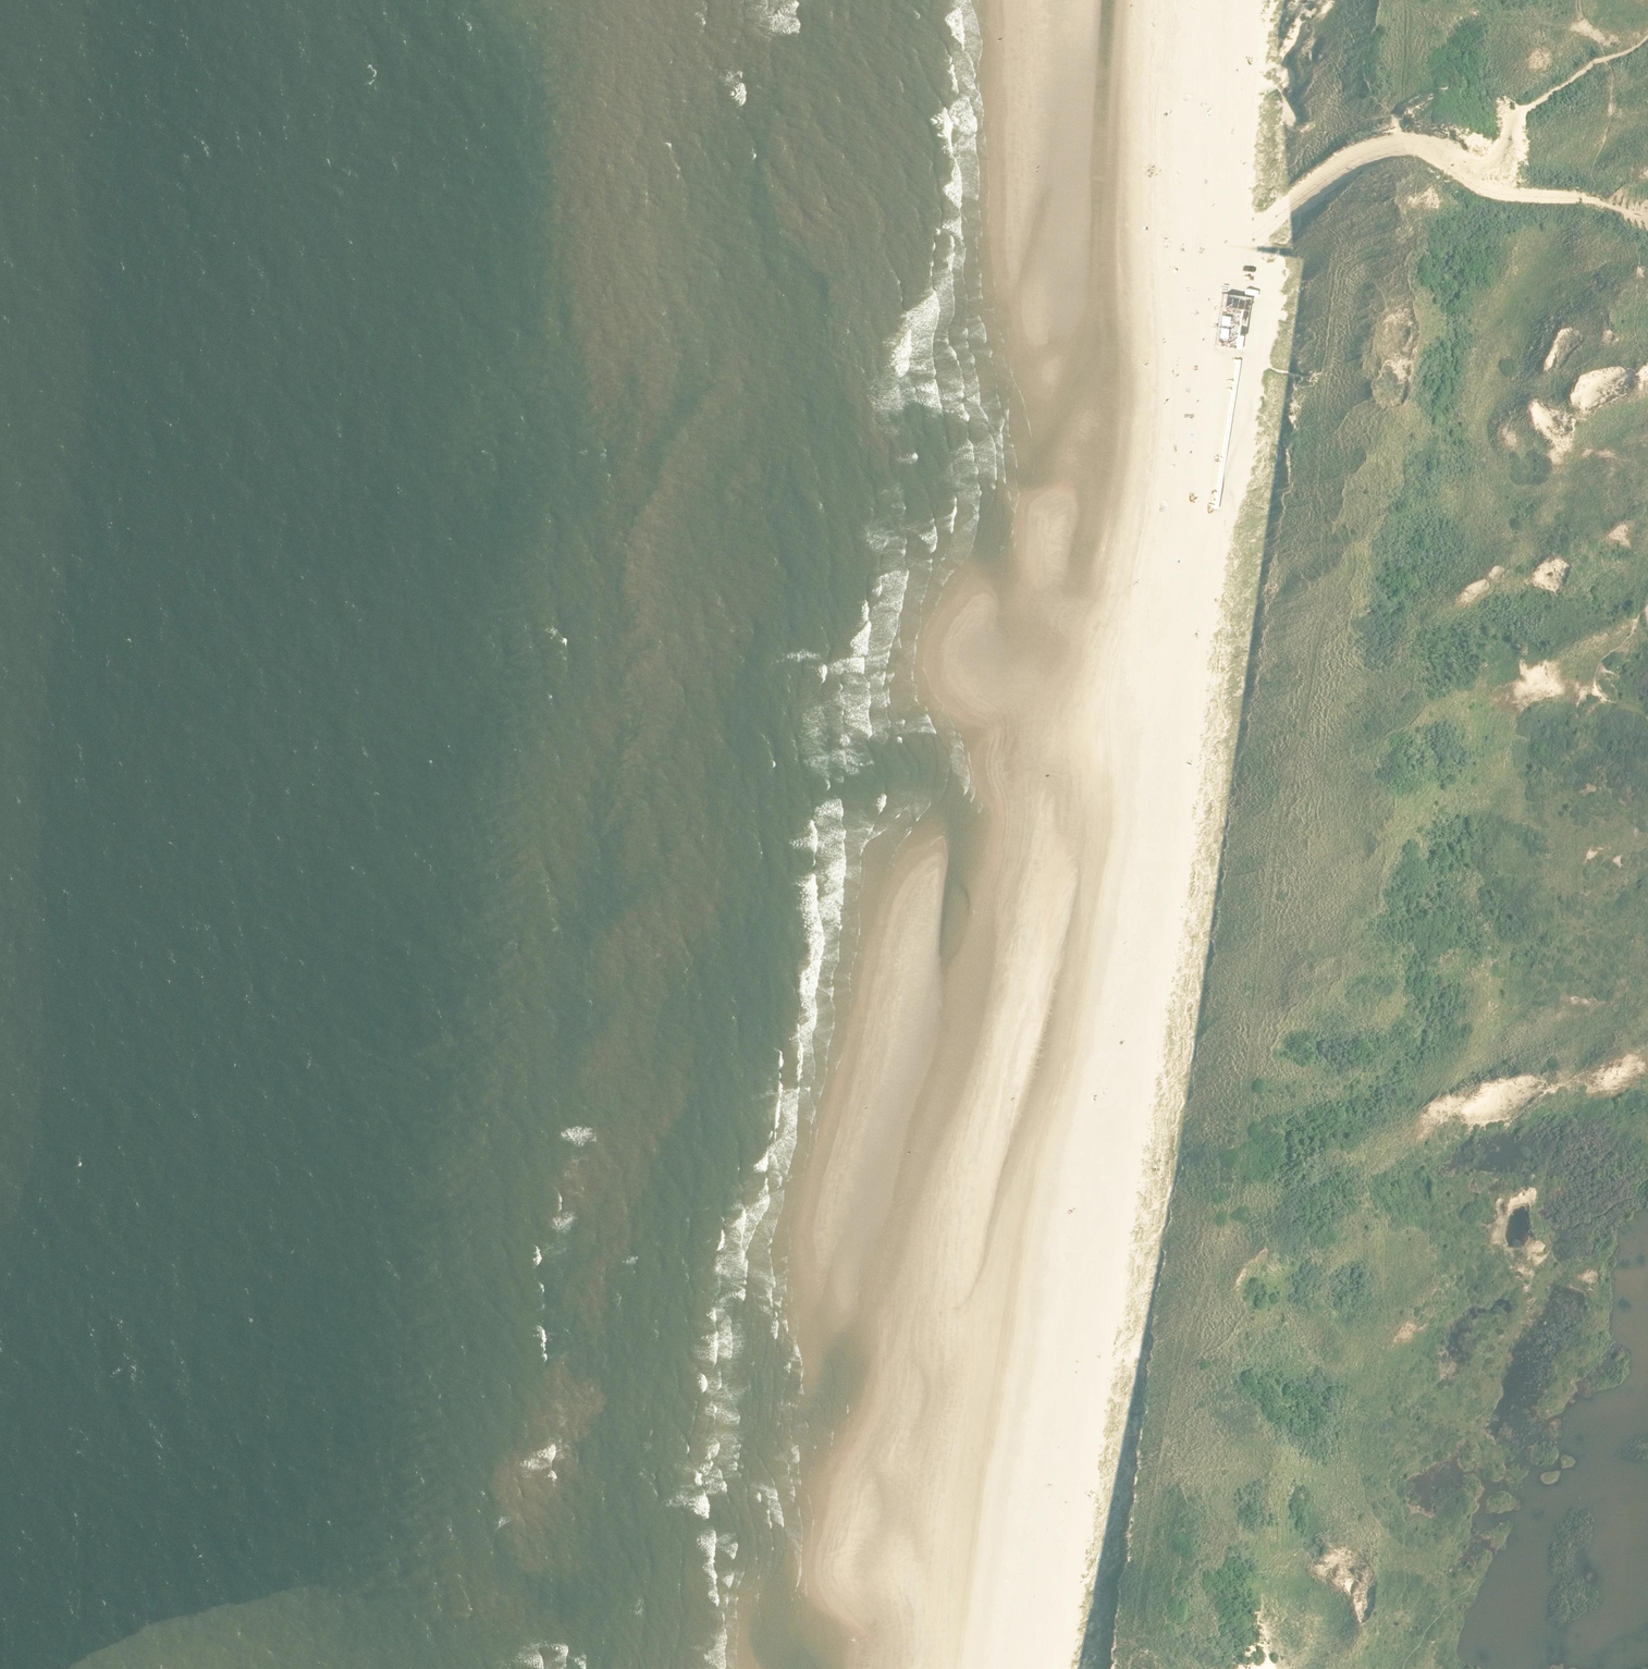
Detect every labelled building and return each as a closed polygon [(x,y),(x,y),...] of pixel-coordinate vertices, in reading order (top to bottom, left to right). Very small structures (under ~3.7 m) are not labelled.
[(1235,335),(1241,336),(1247,298),(1220,294),(1218,307),(1239,310),(1235,335)]
